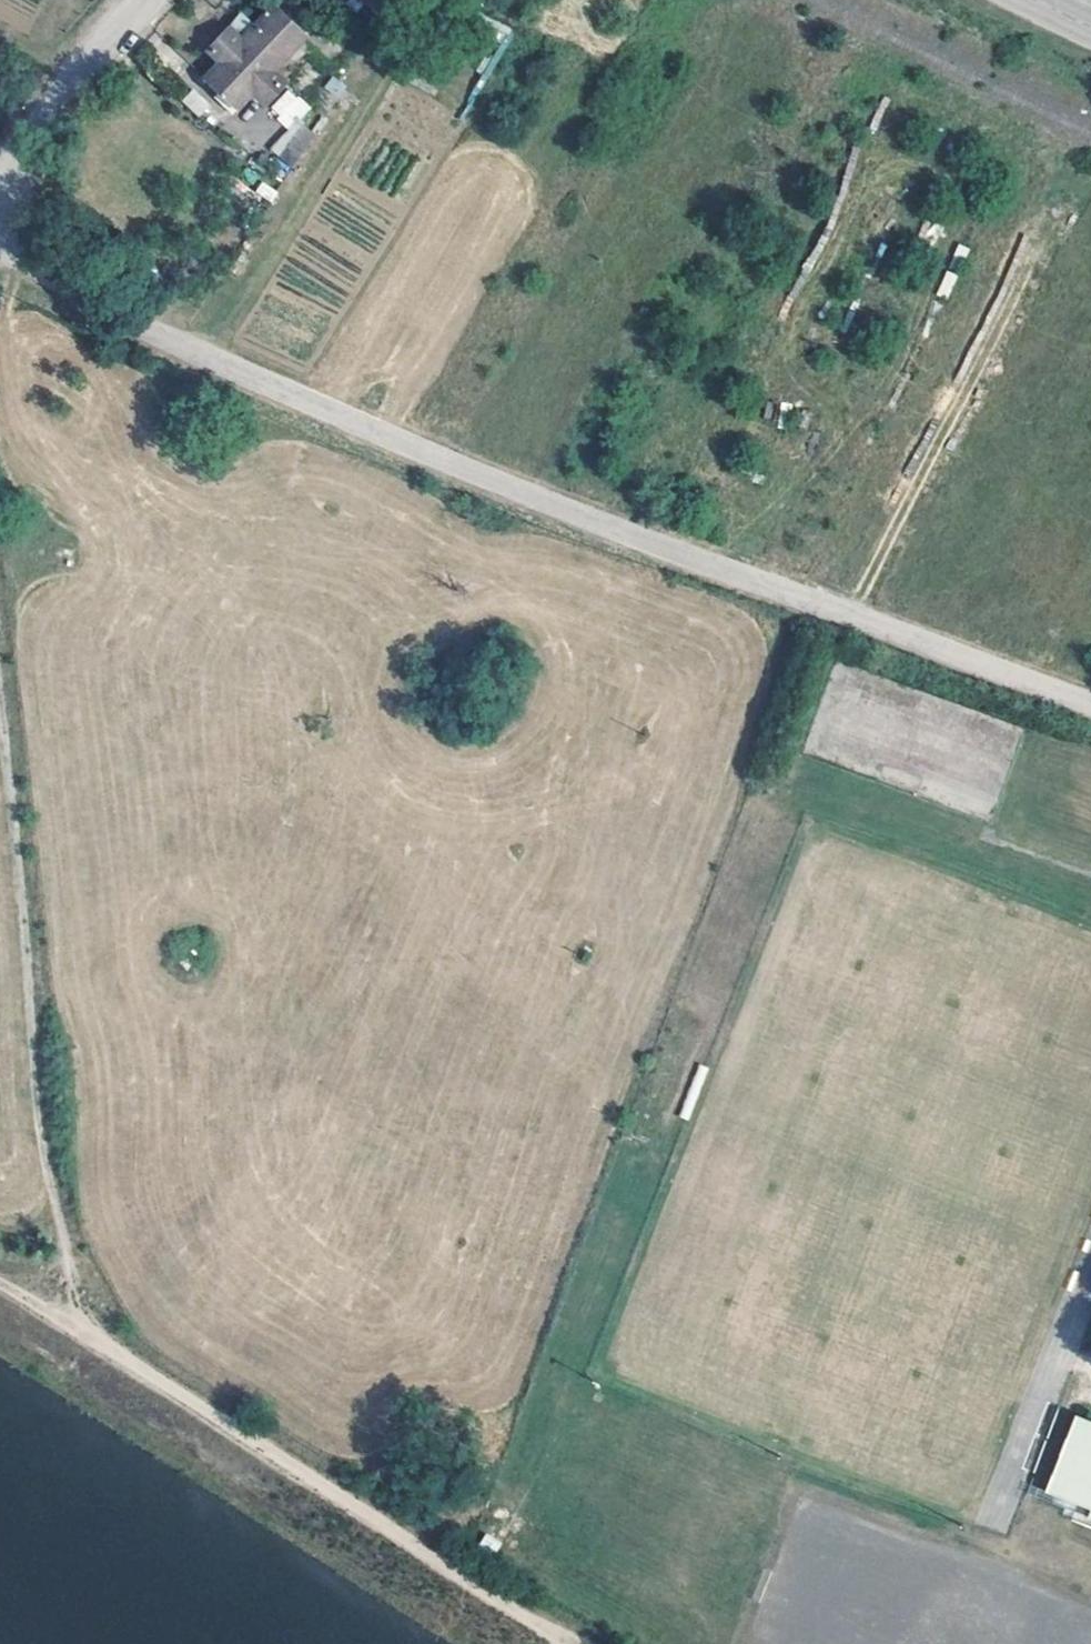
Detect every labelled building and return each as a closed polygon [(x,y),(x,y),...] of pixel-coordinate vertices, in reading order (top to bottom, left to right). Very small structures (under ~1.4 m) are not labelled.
[(379,13),(392,0),(366,0),(379,13)] [(273,5),(242,37),(230,27),(207,49),(219,62),(204,76),(224,97),(238,108),(253,92),(266,104),(287,81),(275,68),(306,35),(273,5)] [(224,97),(221,102),(233,113),(238,108),(224,97)] [(301,161),(325,130),(313,120),(288,149),(301,161)] [(1070,1466),(1090,1473),(1090,1382),(1089,1382),(1064,1450),(1073,1455),(1070,1466)]
